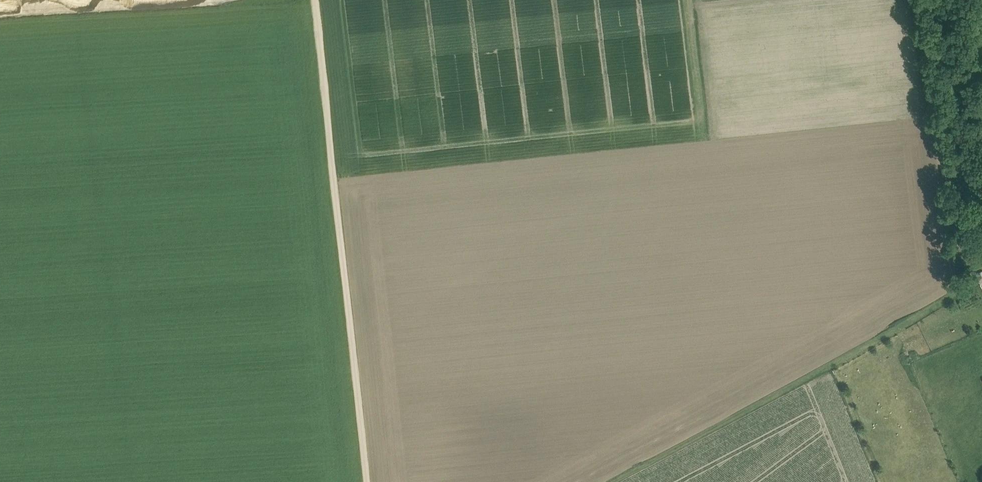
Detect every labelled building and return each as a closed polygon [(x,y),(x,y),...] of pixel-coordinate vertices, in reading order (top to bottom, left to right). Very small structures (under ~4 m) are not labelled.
[(964,214),(961,214),(958,219),(959,227),(963,232),(966,231),(968,226),(967,218),(964,214)]
